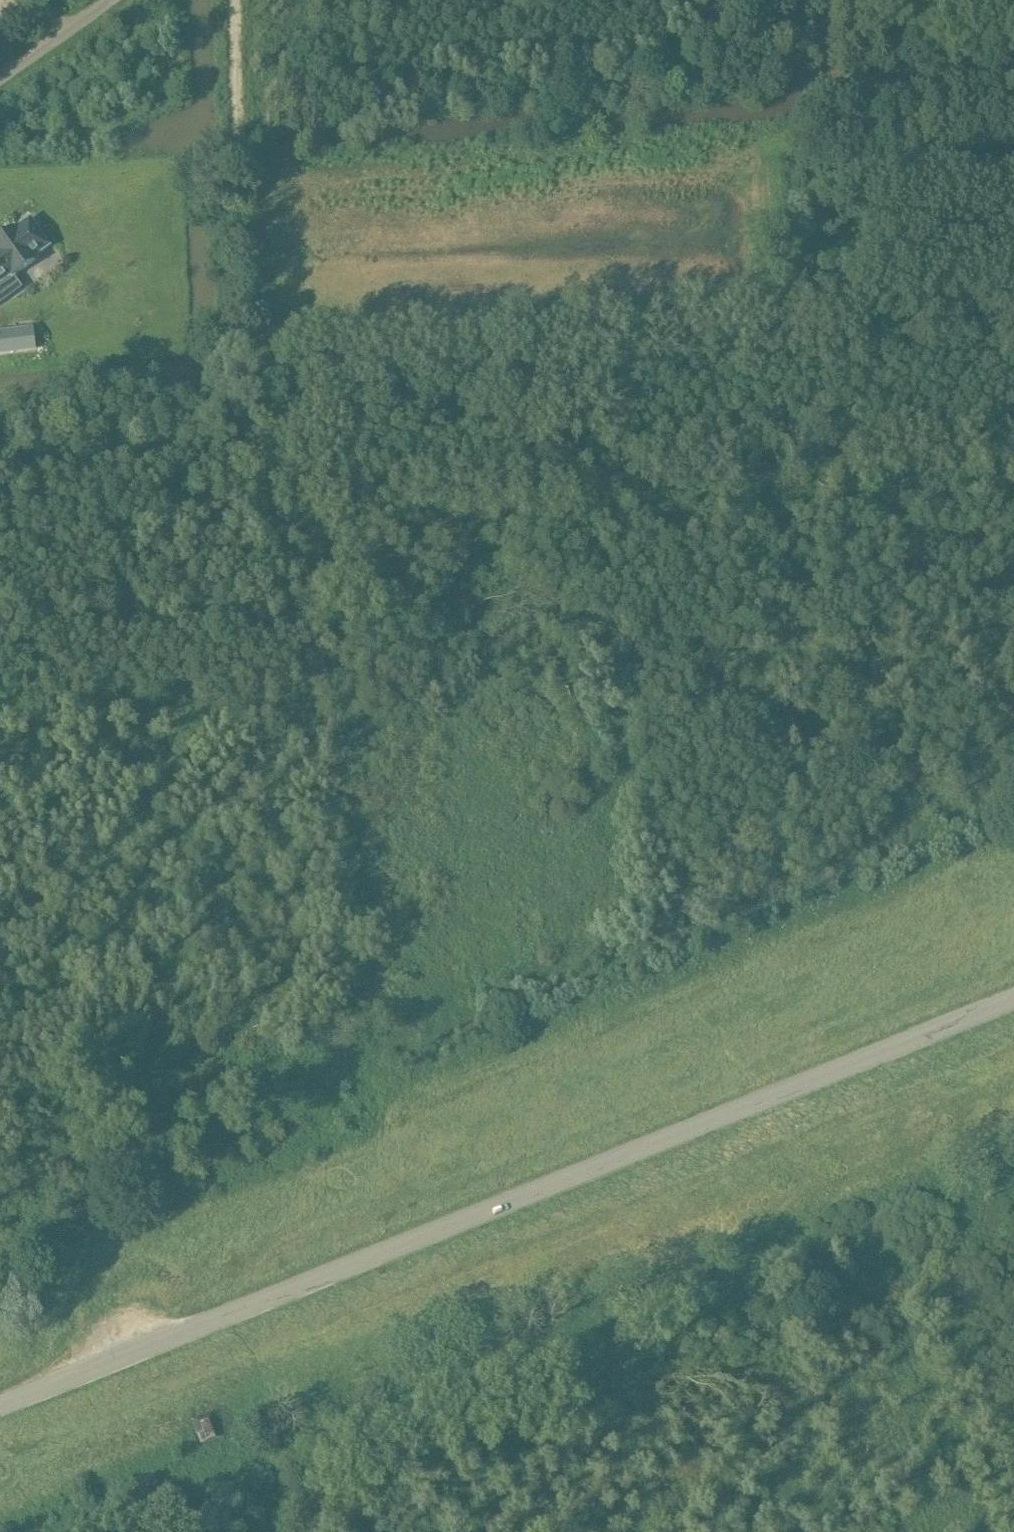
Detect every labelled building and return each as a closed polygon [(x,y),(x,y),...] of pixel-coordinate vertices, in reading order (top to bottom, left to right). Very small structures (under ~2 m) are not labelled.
[(21,286),(14,276),(38,260),(35,256),(50,246),(31,221),(17,231),(15,229),(0,240),(0,301),(21,286)] [(0,331),(0,356),(36,351),(33,327),(0,331)] [(232,1434),(222,1407),(200,1416),(210,1443),(232,1434)]
